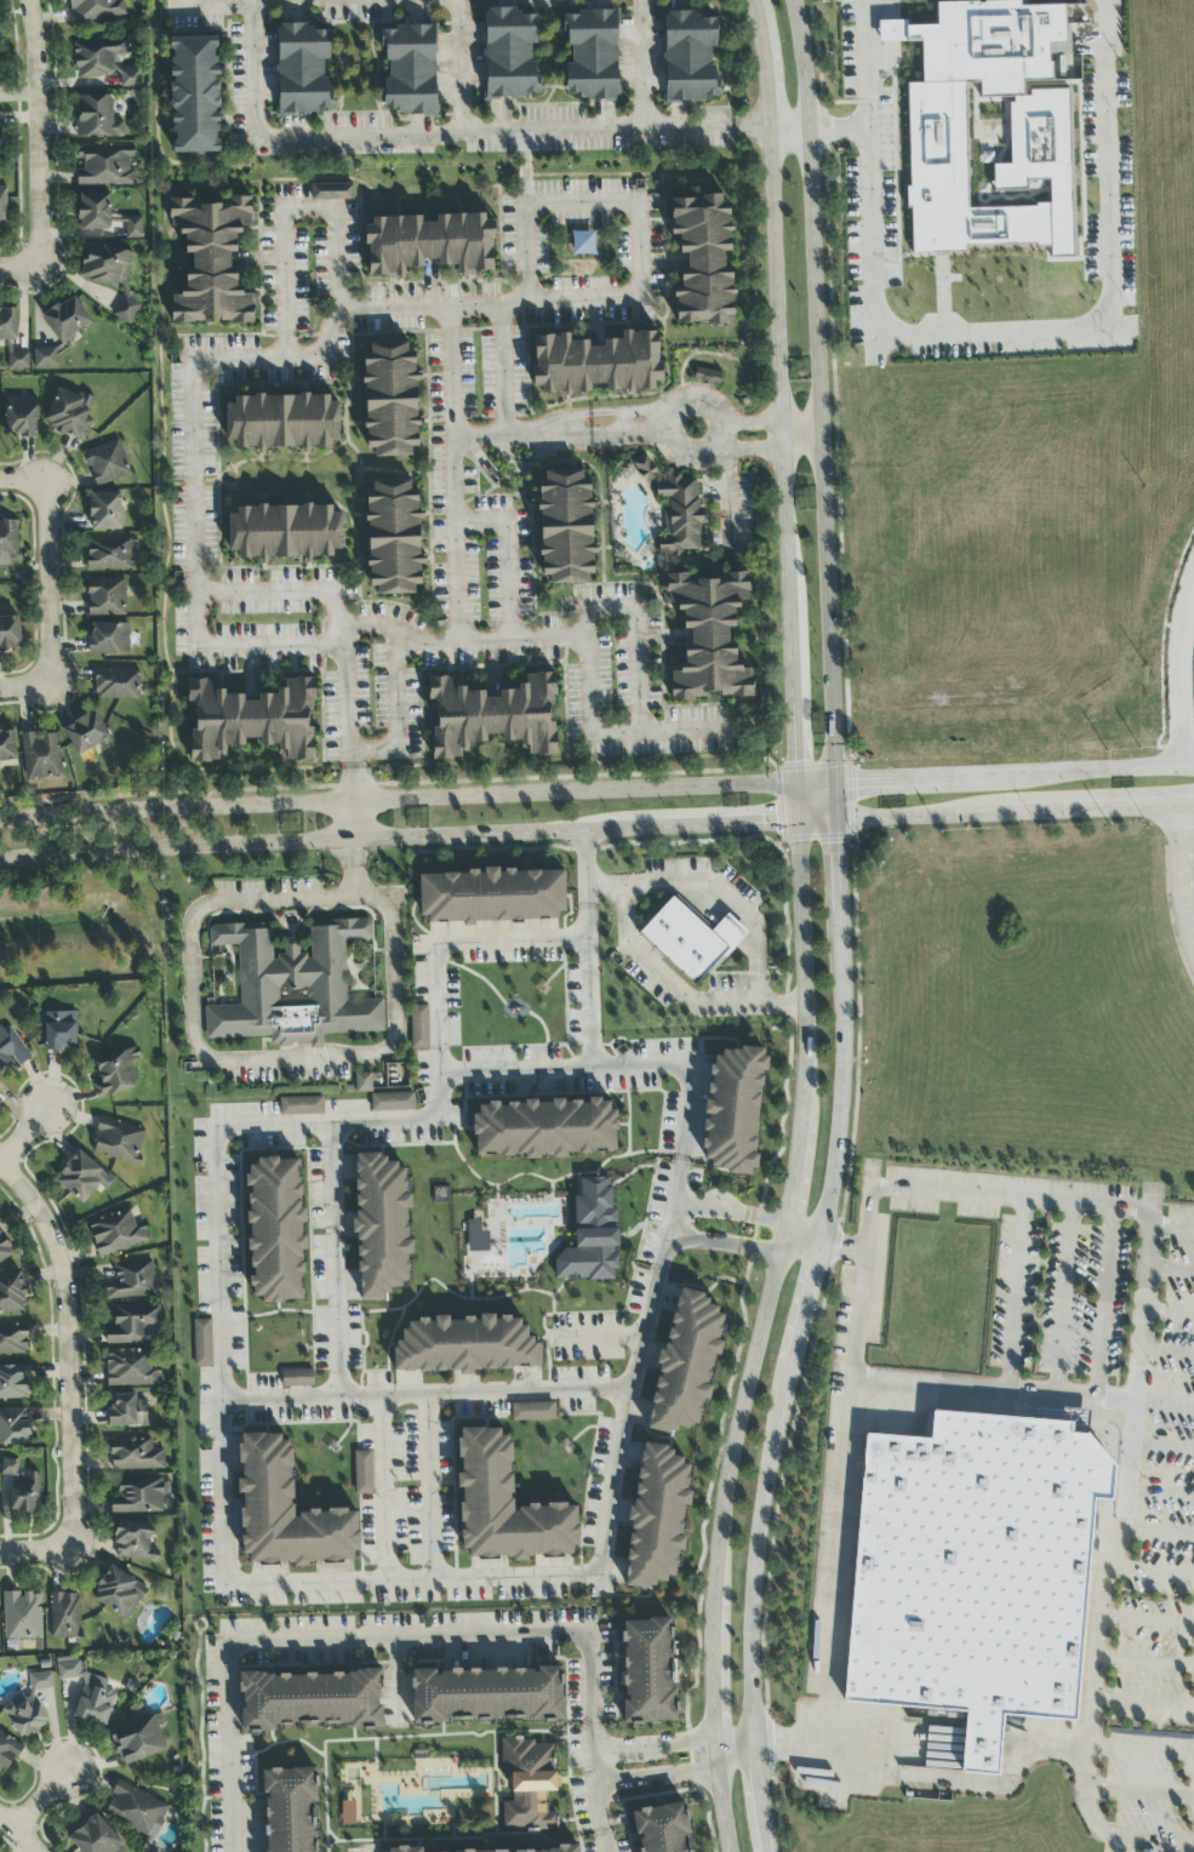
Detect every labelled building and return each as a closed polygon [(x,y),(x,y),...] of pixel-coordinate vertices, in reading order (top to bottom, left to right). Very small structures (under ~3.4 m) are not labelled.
[(123,0),(69,0),(73,25),(126,15),(123,0)] [(912,252),(965,253),(965,245),(1050,245),(1050,258),(1069,258),(1072,90),(1051,90),(1052,53),(1067,55),(1068,6),(1019,5),(1019,2),(936,1),(936,25),(906,25),(906,22),(878,21),(878,42),(922,42),(921,84),(909,84),(908,187),(903,187),(903,207),(912,207),(912,252)] [(485,98),(540,97),(540,76),(533,76),(533,45),(537,45),(537,11),(485,11),(485,98)] [(565,99),(617,99),(617,12),(562,12),(562,33),(567,33),(567,46),(571,46),(571,64),(565,64),(565,99)] [(663,15),(665,104),(706,103),(705,98),(721,97),(720,80),(712,80),(711,48),(717,48),(716,14),(663,15)] [(329,27),(278,27),(279,114),(331,113),(331,78),(323,79),(323,61),(330,60),(329,27)] [(384,109),(396,109),(396,116),(434,117),(436,28),(380,27),(380,49),(388,49),(388,80),(384,80),(384,109)] [(174,155),(219,153),(218,123),(220,123),(216,37),(170,39),(171,69),(170,69),(174,155)] [(74,41),(76,80),(119,77),(119,88),(140,87),(140,69),(119,70),(119,54),(128,54),(128,39),(74,41)] [(112,96),(76,97),(77,137),(124,136),(124,122),(113,122),(112,96)] [(76,148),(77,188),(136,185),(135,169),(133,169),(132,145),(76,148)] [(78,195),(79,231),(110,230),(109,194),(78,195)] [(253,324),(253,294),(249,295),(237,291),(237,268),(230,266),(230,253),(236,253),(236,246),(243,226),(256,230),(256,213),(253,211),(252,197),(228,197),(227,202),(170,202),(170,228),(185,235),(186,253),(193,255),(193,269),(186,269),(186,277),(180,296),(171,296),(171,324),(203,323),(205,318),(214,318),(234,324),(253,324)] [(367,278),(405,278),(405,268),(423,268),(423,261),(438,261),(438,267),(457,267),(457,274),(494,274),(493,221),(485,221),(485,215),(435,215),(435,224),(421,224),(421,219),(367,220),(367,278)] [(142,218),(126,218),(126,239),(142,239),(142,218)] [(133,253),(88,244),(81,280),(121,288),(115,320),(134,323),(140,295),(125,292),(133,253)] [(42,316),(64,350),(72,345),(68,339),(92,323),(74,296),(42,316)] [(18,340),(17,309),(0,310),(0,341),(18,340)] [(533,336),(534,393),(590,392),(590,385),(605,385),(605,389),(662,389),(662,363),(658,363),(658,332),(622,333),(622,341),(603,341),(603,348),(589,348),(589,342),(569,342),(569,336),(533,336)] [(418,448),(416,353),(408,353),(408,344),(366,345),(367,381),(366,381),(368,458),(412,457),(412,448),(418,448)] [(34,369),(58,368),(57,348),(33,349),(34,369)] [(29,353),(8,353),(8,370),(29,370),(29,353)] [(693,382),(720,385),(722,374),(694,370),(693,382)] [(97,399),(82,394),(81,397),(57,389),(44,426),(83,440),(97,399)] [(235,449),(330,447),(330,440),(339,440),(338,396),(234,398),(234,404),(226,405),(226,442),(235,442),(235,449)] [(37,397),(6,397),(5,436),(36,437),(37,397)] [(94,487),(130,477),(120,441),(84,451),(94,487)] [(659,475),(644,455),(631,465),(645,485),(659,475)] [(591,481),(583,481),(582,471),(545,472),(546,481),(539,481),(540,506),(539,506),(540,555),(542,555),(542,576),(550,576),(550,584),(587,584),(587,575),(592,575),(591,481)] [(699,550),(698,480),(681,480),(681,474),(668,474),(668,483),(660,483),(661,557),(682,557),(682,550),(699,550)] [(421,585),(418,490),(410,490),(410,481),(366,483),(369,565),(372,565),(373,596),(415,594),(414,586),(421,585)] [(122,530),(121,493),(90,494),(91,531),(122,530)] [(333,558),(334,550),(341,550),(342,513),(332,513),(332,508),(229,507),(229,558),(333,558)] [(0,521),(0,566),(8,566),(8,557),(17,557),(18,521),(0,521)] [(87,540),(88,571),(131,570),(131,558),(138,558),(137,540),(87,540)] [(664,575),(665,605),(674,605),(674,612),(683,611),(684,630),(690,629),(692,651),(683,652),(683,672),(668,673),(669,700),(753,696),(751,668),(736,668),(735,643),(728,643),(728,628),(735,628),(734,609),(749,609),(748,573),(716,574),(716,580),(698,581),(697,573),(664,575)] [(126,616),(125,579),(87,580),(88,617),(126,616)] [(0,617),(0,650),(20,649),(19,616),(0,617)] [(89,656),(130,656),(129,623),(88,624),(89,656)] [(95,699),(138,700),(138,670),(95,669),(95,699)] [(431,679),(432,728),(433,760),(465,759),(465,744),(487,743),(487,736),(502,736),(502,742),(525,742),(525,757),(556,756),(555,723),(551,724),(550,696),(556,696),(556,674),(529,674),(529,685),(518,685),(519,691),(499,692),(500,698),(486,699),(486,690),(457,691),(457,678),(431,679)] [(185,763),(218,763),(218,753),(226,756),(226,747),(244,747),(246,739),(260,739),(260,746),(271,746),(288,752),(288,761),(313,761),(312,705),(316,696),(315,678),(289,679),(289,689),(279,689),(277,695),(260,695),(258,702),(244,702),(244,695),(233,695),(216,689),(216,680),(190,681),(190,747),(185,763)] [(110,738),(95,711),(62,729),(78,756),(110,738)] [(18,760),(13,729),(0,731),(0,763),(18,760)] [(23,779),(60,778),(59,733),(21,734),(23,779)] [(565,871),(419,873),(420,917),(429,917),(429,923),(565,921),(565,871)] [(747,933),(727,915),(711,933),(672,898),(638,935),(697,988),(747,933)] [(206,1039),(270,1038),(270,1047),(323,1047),(322,1034),(384,1033),(383,1000),(346,1001),(345,941),(372,941),(372,920),(336,920),(336,926),(310,927),(311,956),(299,956),(299,939),(284,940),(284,957),(272,957),(272,925),(210,926),(210,946),(239,946),(240,1006),(205,1006),(206,1039)] [(427,1006),(409,1006),(410,1050),(429,1049),(427,1006)] [(45,1049),(77,1048),(76,1012),(44,1013),(45,1049)] [(13,1061),(19,1068),(32,1059),(6,1022),(0,1026),(0,1070),(13,1061)] [(761,1071),(765,1071),(766,1050),(721,1048),(721,1057),(711,1057),(709,1102),(706,1102),(703,1172),(756,1174),(761,1071)] [(96,1096),(134,1092),(131,1061),(138,1060),(138,1052),(96,1056),(99,1083),(95,1084),(96,1096)] [(371,1092),(371,1074),(355,1074),(355,1093),(371,1092)] [(371,1094),(371,1113),(414,1111),(414,1093),(371,1094)] [(323,1098),(279,1099),(280,1116),(323,1115),(323,1098)] [(476,1158),(524,1156),(525,1160),(541,1160),(541,1154),(553,1154),(553,1160),(567,1159),(567,1155),(618,1153),(616,1110),(610,1110),(610,1100),(589,1100),(474,1106),(476,1158)] [(91,1153),(136,1166),(147,1131),(101,1118),(91,1153)] [(112,1180),(80,1151),(54,1179),(82,1205),(99,1186),(103,1190),(112,1180)] [(361,1302),(385,1301),(384,1289),(411,1288),(410,1255),(413,1255),(413,1240),(409,1240),(408,1209),(412,1209),(411,1193),(406,1193),(404,1162),(384,1163),(383,1154),(354,1155),(357,1235),(358,1235),(361,1302)] [(303,1302),(303,1250),(307,1250),(307,1236),(301,1236),(301,1224),(306,1224),(306,1209),(301,1209),(300,1161),(247,1161),(247,1187),(249,1187),(250,1302),(303,1302)] [(555,1280),(615,1280),(614,1270),(619,1270),(619,1255),(617,1255),(617,1208),(611,1208),(611,1178),(575,1179),(576,1250),(555,1250),(555,1280)] [(149,1242),(144,1224),(135,1226),(130,1210),(88,1221),(98,1257),(149,1242)] [(467,1253),(488,1252),(488,1232),(481,1232),(480,1221),(466,1221),(467,1253)] [(13,1257),(0,1229),(0,1263),(13,1257)] [(156,1295),(152,1260),(115,1264),(118,1285),(103,1286),(104,1301),(156,1295)] [(26,1312),(22,1274),(0,1276),(0,1315),(26,1312)] [(647,1429),(676,1435),(678,1425),(699,1429),(705,1400),(709,1401),(712,1388),(709,1387),(715,1357),(719,1357),(723,1342),(720,1342),(726,1312),(704,1307),(707,1294),(676,1288),(647,1429)] [(106,1344),(160,1342),(159,1306),(114,1307),(115,1329),(106,1329),(106,1344)] [(394,1373),(446,1372),(453,1368),(458,1377),(470,1376),(478,1371),(541,1367),(541,1351),(518,1318),(500,1319),(497,1320),(493,1315),(483,1315),(476,1320),(472,1315),(462,1322),(451,1322),(447,1316),(437,1317),(433,1320),(417,1320),(408,1326),(408,1328),(402,1332),(402,1341),(393,1347),(394,1373)] [(211,1320),(194,1320),(195,1367),(212,1367),(211,1320)] [(27,1324),(0,1325),(0,1356),(28,1356),(27,1324)] [(161,1385),(161,1370),(151,1371),(151,1349),(106,1350),(107,1387),(161,1385)] [(30,1399),(29,1366),(0,1366),(0,1400),(30,1399)] [(283,1387),(313,1387),(313,1371),(282,1371),(283,1387)] [(135,1401),(135,1395),(114,1395),(114,1406),(108,1406),(109,1427),(147,1426),(146,1401),(135,1401)] [(512,1422),(555,1421),(555,1403),(511,1404),(512,1422)] [(31,1445),(30,1409),(0,1409),(0,1445),(31,1445)] [(844,1703),(965,1714),(960,1774),(999,1778),(1005,1715),(1074,1721),(1095,1501),(1112,1502),(1114,1468),(1087,1436),(1069,1435),(1070,1425),(935,1413),(932,1441),(868,1436),(844,1703)] [(577,1506),(512,1506),(511,1430),(460,1431),(460,1475),(457,1475),(457,1489),(461,1489),(462,1550),(469,1550),(469,1558),(577,1557),(577,1506)] [(357,1511),(293,1513),(290,1435),(240,1437),(241,1479),(238,1479),(239,1494),(242,1494),(245,1564),(295,1563),(295,1568),(309,1568),(308,1563),(359,1561),(357,1511)] [(110,1440),(111,1471),(165,1470),(164,1449),(152,1450),(152,1439),(110,1440)] [(624,1587),(652,1590),(653,1582),(677,1578),(679,1557),(678,1552),(684,1551),(685,1538),(681,1538),(683,1518),(683,1516),(684,1507),(690,1506),(690,1499),(689,1491),(690,1474),(684,1458),(674,1457),(672,1447),(642,1444),(634,1508),(628,1509),(628,1514),(630,1530),(624,1587)] [(353,1452),(354,1496),(373,1495),(371,1451),(353,1452)] [(39,1472),(18,1471),(18,1460),(1,1460),(1,1477),(10,1477),(10,1513),(39,1513),(39,1472)] [(118,1497),(111,1497),(111,1513),(163,1514),(164,1479),(118,1478),(118,1497)] [(114,1559),(159,1561),(159,1550),(151,1550),(152,1524),(116,1523),(114,1559)] [(147,1586),(108,1568),(91,1602),(131,1621),(147,1586)] [(4,1592),(4,1639),(41,1639),(41,1593),(22,1594),(22,1592),(4,1592)] [(81,1638),(80,1594),(51,1595),(51,1638),(81,1638)] [(677,1722),(670,1618),(620,1622),(623,1655),(625,1655),(627,1679),(622,1679),(625,1725),(677,1722)] [(106,1728),(115,1694),(105,1690),(107,1680),(86,1673),(84,1662),(69,1658),(56,1659),(58,1681),(82,1678),(83,1684),(73,1718),(106,1728)] [(414,1670),(413,1719),(561,1723),(563,1668),(537,1667),(537,1672),(436,1669),(436,1670),(414,1670)] [(29,1674),(31,1694),(24,1695),(1,1706),(18,1738),(25,1737),(47,1725),(46,1717),(34,1695),(34,1691),(53,1689),(52,1672),(29,1674)] [(382,1730),(382,1674),(242,1674),(242,1733),(275,1733),(275,1725),(350,1725),(350,1730),(382,1730)] [(3,1777),(23,1747),(0,1732),(0,1775),(3,1777)] [(555,1745),(534,1745),(533,1739),(500,1740),(501,1766),(511,1766),(512,1803),(503,1803),(504,1831),(558,1829),(557,1813),(545,1814),(545,1793),(556,1792),(555,1745)] [(262,1803),(268,1803),(267,1851),(317,1851),(318,1770),(263,1769),(262,1803)] [(104,1816),(148,1837),(142,1849),(148,1851),(170,1807),(116,1781),(110,1794),(114,1796),(104,1816)] [(354,1802),(342,1803),(342,1826),(355,1825),(354,1802)] [(640,1851),(692,1851),(683,1803),(633,1811),(640,1851)] [(77,1851),(129,1851),(94,1815),(67,1841),(77,1851)]
